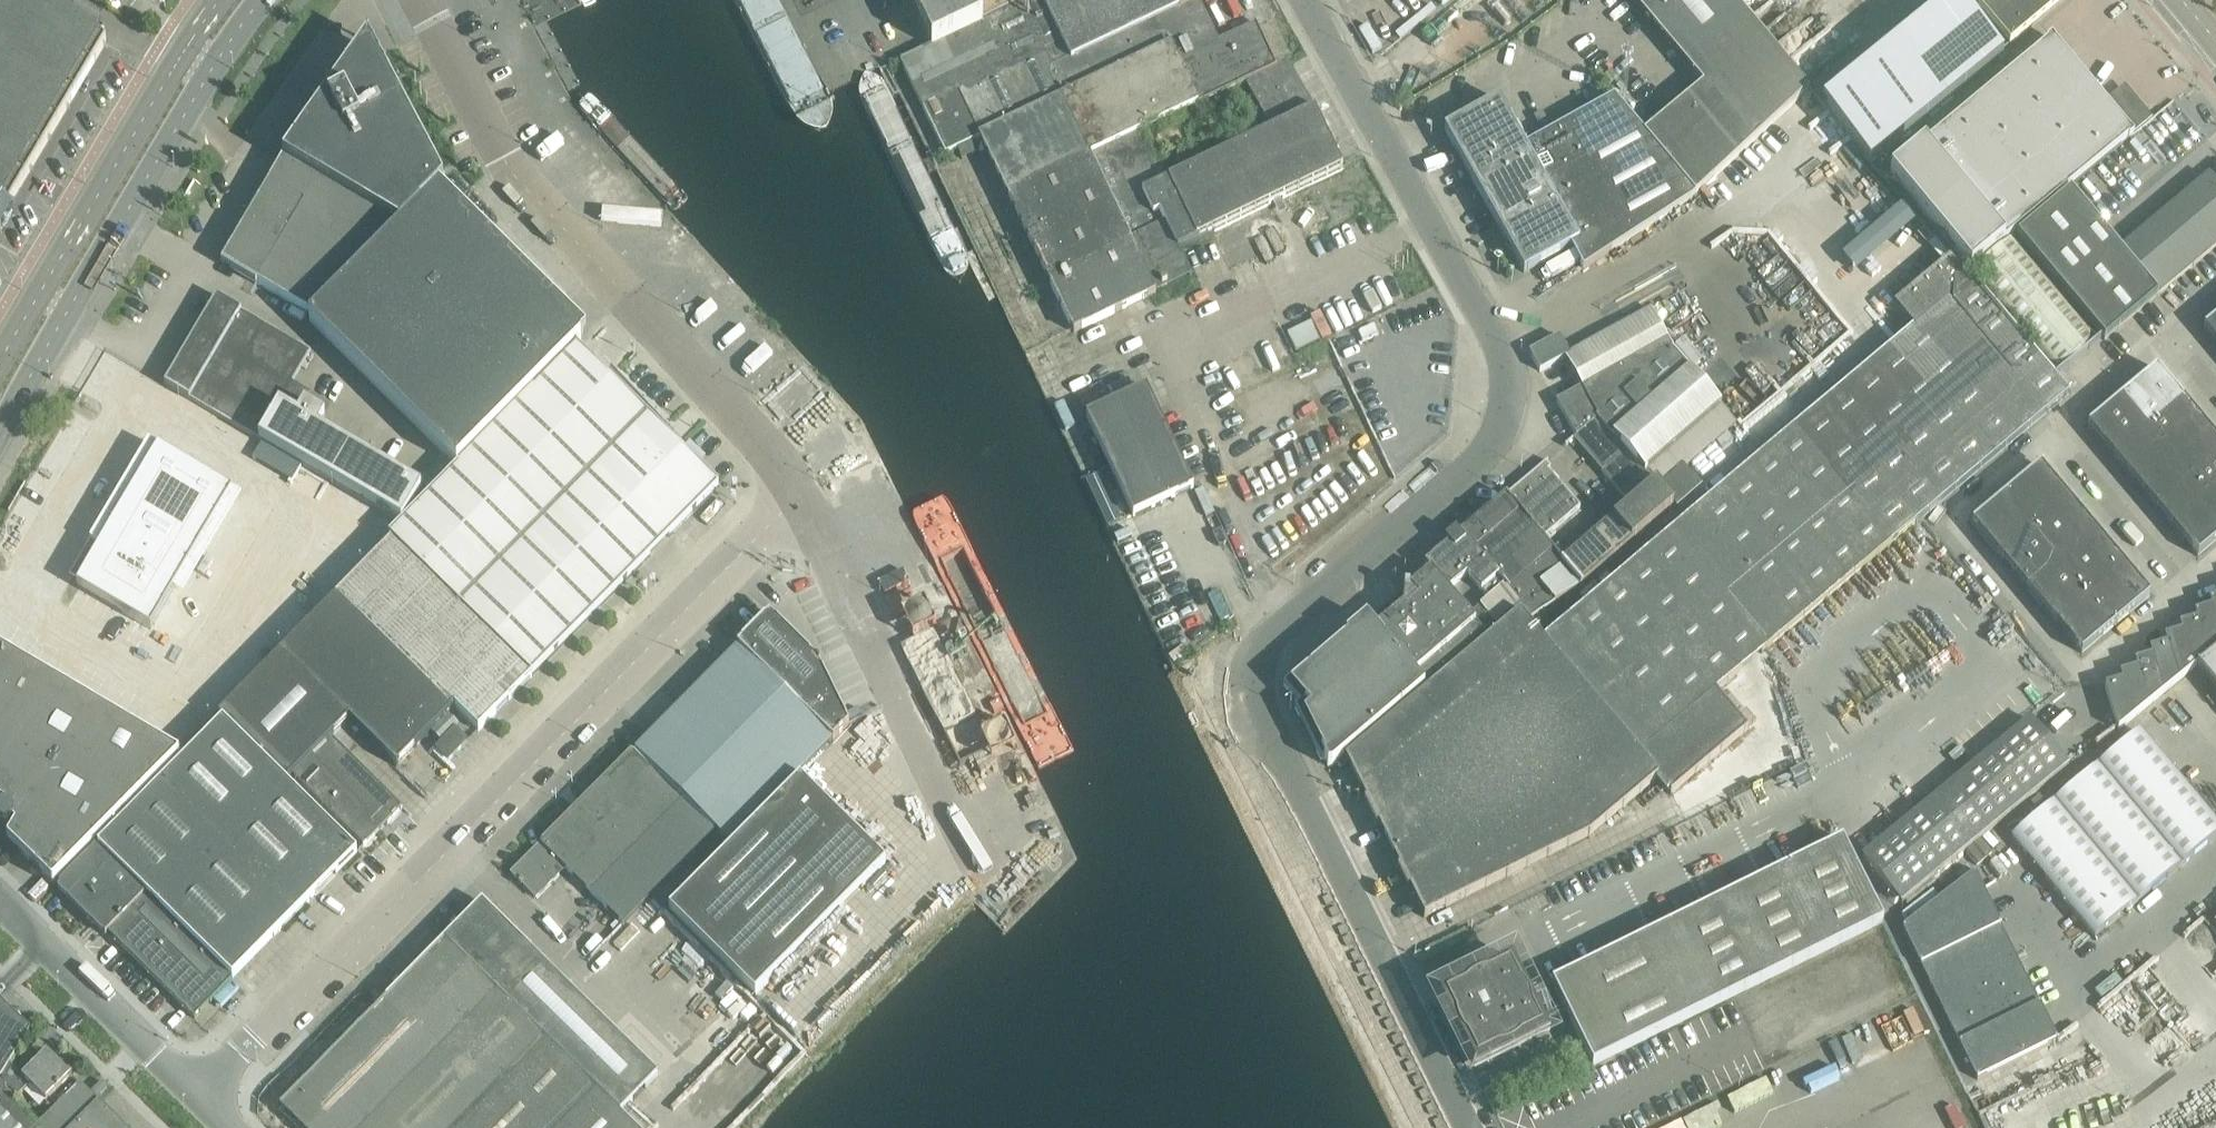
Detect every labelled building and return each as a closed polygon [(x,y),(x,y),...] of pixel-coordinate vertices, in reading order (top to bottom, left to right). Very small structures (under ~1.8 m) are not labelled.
[(2,193),(5,191),(5,188),(3,185),(5,180),(17,179),(99,42),(75,28),(76,27),(30,0),(27,0),(0,45),(0,193),(2,193)] [(535,31),(598,0),(519,0),(535,31)] [(931,46),(925,49),(900,61),(923,108),(959,91),(981,137),(980,137),(980,138),(1049,282),(1130,243),(1153,290),(1161,286),(1161,287),(1167,284),(1188,273),(1189,277),(1192,276),(1178,248),(1214,231),(1269,204),(1286,196),(1343,168),(1314,109),(1312,110),(1309,103),(1285,61),(1276,65),(1256,23),(1255,24),(1255,25),(1218,43),(1198,1),(1199,1),(1198,0),(1028,0),(931,46)] [(920,20),(919,20),(919,21),(919,22),(920,22),(921,22),(931,42),(930,43),(929,43),(930,44),(931,46),(1028,0),(911,0),(920,20)] [(1702,84),(1672,110),(1726,167),(1809,89),(1734,0),(1632,0),(1702,84)] [(2010,44),(2062,0),(1986,0),(1978,7),(2010,44)] [(2050,39),(1890,173),(1970,270),(2127,139),(2128,139),(2132,136),(2132,135),(2129,132),(2128,132),(2103,102),(2092,88),(2091,87),(2053,42),(2054,42),(2051,38),(2049,39),(2050,39)] [(368,39),(283,159),(400,228),(435,191),(438,189),(438,188),(444,183),(368,39)] [(1869,162),(1946,99),(1945,98),(1903,46),(1826,109),(1869,162)] [(945,154),(980,138),(980,137),(981,137),(959,91),(923,108),(945,154)] [(1696,194),(1726,167),(1672,110),(1644,133),(1614,97),(1526,146),(1499,99),(1445,130),(1524,272),(1570,246),(1583,269),(1691,198),(1696,194)] [(241,230),(223,262),(279,295),(313,316),(309,320),(458,466),(576,347),(576,346),(581,340),(586,334),(513,262),(438,188),(438,189),(435,191),(400,228),(283,159),(253,210),(264,216),(252,237),(241,230)] [(2214,183),(2208,176),(2125,245),(2120,250),(2071,192),(2018,236),(2104,340),(2215,246),(2215,182),(2214,183)] [(1905,204),(1842,250),(1855,268),(1918,222),(1905,204)] [(1970,273),(2056,376),(2100,338),(2014,236),(1970,273)] [(1073,331),(1154,293),(1153,290),(1130,243),(1049,282),(1073,331)] [(1914,325),(1965,282),(1948,262),(1897,305),(1914,325)] [(1971,278),(1536,645),(1525,622),(1521,612),(1428,690),(1345,759),(1344,756),(1336,762),(1342,769),(1348,764),(1424,917),(1589,836),(1657,778),(1671,794),(1748,729),(1716,692),(2069,394),(1971,278)] [(175,365),(165,383),(166,384),(165,385),(190,399),(190,398),(401,522),(422,488),(318,427),(325,415),(304,403),(302,407),(284,396),(310,351),(263,323),(242,311),(242,310),(218,296),(217,297),(216,296),(205,315),(175,365)] [(1304,668),(1284,685),(1299,704),(1295,708),(1315,748),(1321,760),(1324,759),(1328,766),(1332,766),(1336,762),(1344,756),(1353,748),(1425,687),(1428,690),(1521,612),(1525,622),(1554,601),(1580,584),(1581,584),(1672,507),(1659,491),(1736,424),(1729,415),(1728,416),(1719,406),(1720,405),(1672,351),(1673,350),(1650,310),(1569,355),(1565,357),(1582,387),(1557,401),(1575,436),(1572,439),(1573,439),(1601,472),(1630,506),(1614,519),(1574,553),(1568,546),(1558,545),(1553,550),(1543,538),(1580,507),(1548,470),(1550,468),(1546,463),(1545,462),(1535,470),(1459,536),(1457,533),(1455,531),(1444,540),(1446,543),(1448,545),(1425,564),(1431,571),(1410,589),(1404,589),(1403,594),(1390,606),(1370,623),(1366,618),(1358,625),(1356,623),(1343,634),(1347,638),(1344,640),(1311,669),(1307,672),(1304,668)] [(2203,328),(2215,343),(2215,317),(2203,328)] [(1540,371),(1565,357),(1569,355),(1559,336),(1529,352),(1540,371)] [(458,466),(389,536),(532,676),(718,487),(681,450),(679,448),(680,447),(681,447),(680,446),(678,443),(666,431),(665,430),(611,372),(610,374),(607,377),(584,355),(579,350),(576,347),(458,466)] [(2156,368),(2122,396),(2148,427),(2182,399),(2156,368)] [(1788,417),(1812,401),(1799,381),(1774,397),(1788,417)] [(1133,517),(1174,497),(1194,488),(1146,388),(1086,416),(1133,517)] [(2122,396),(2087,425),(2113,456),(2148,427),(2122,396)] [(2182,399),(2148,427),(2162,444),(2196,416),(2182,399)] [(2196,416),(2162,444),(2176,462),(2210,433),(2196,416)] [(2148,427),(2113,456),(2128,473),(2162,444),(2148,427)] [(2176,462),(2190,479),(2215,457),(2215,439),(2210,433),(2176,462)] [(2162,444),(2128,473),(2142,490),(2176,462),(2162,444)] [(159,447),(77,584),(151,628),(233,490),(159,447)] [(2190,479),(2205,496),(2215,486),(2215,457),(2190,479)] [(2176,462),(2142,490),(2156,507),(2190,479),(2176,462)] [(2032,525),(2066,496),(2040,465),(2006,494),(2032,525)] [(2190,479),(2156,507),(2171,524),(2205,496),(2190,479)] [(2205,496),(2215,509),(2215,486),(2205,496)] [(1971,522),(1998,553),(2032,525),(2006,494),(1971,522)] [(2032,525),(2061,559),(2095,531),(2066,496),(2032,525)] [(2171,524),(2198,556),(2215,541),(2215,509),(2205,496),(2171,524)] [(2012,571),(2027,588),(2061,559),(2032,525),(1998,553),(1998,554),(2012,571)] [(2089,594),(2124,565),(2109,548),(2095,531),(2061,559),(2089,594)] [(304,628),(218,714),(222,718),(251,748),(287,784),(293,778),(323,748),(328,743),(332,738),(331,737),(335,734),(347,722),(349,719),(377,747),(378,748),(397,766),(415,748),(455,707),(472,724),(478,730),(525,683),(532,676),(389,536),(315,609),(318,613),(304,628)] [(2041,605),(2055,622),(2089,594),(2061,559),(2027,588),(2041,605)] [(2089,594),(2116,625),(2150,596),(2124,565),(2089,594)] [(909,581),(903,569),(878,582),(884,594),(909,581)] [(2089,594),(2055,622),(2082,654),(2116,625),(2089,594)] [(2215,649),(2215,625),(2211,608),(2194,613),(2196,620),(2207,657),(2215,649)] [(634,751),(633,753),(713,833),(715,831),(728,844),(730,843),(733,846),(669,911),(755,996),(802,948),(842,908),(843,907),(861,888),(862,888),(863,887),(885,864),(853,832),(853,831),(852,830),(852,831),(833,812),(832,811),(800,779),(799,779),(796,776),(808,763),(832,740),(833,741),(849,725),(849,724),(847,719),(819,664),(820,663),(820,662),(820,661),(819,661),(819,660),(818,659),(817,659),(816,658),(815,658),(810,653),(769,613),(764,618),(741,641),(737,646),(738,647),(709,676),(695,690),(679,706),(679,705),(678,706),(678,707),(660,726),(659,725),(658,726),(659,727),(634,751)] [(2181,632),(2192,669),(2207,657),(2196,620),(2179,625),(2181,632)] [(2177,681),(2192,669),(2181,632),(2164,637),(2166,644),(2177,681)] [(2149,650),(2151,657),(2162,693),(2177,681),(2166,644),(2149,650)] [(6,830),(8,829),(13,824),(16,826),(12,834),(9,840),(53,883),(179,755),(14,658),(0,650),(0,803),(12,810),(11,812),(4,810),(2,811),(0,812),(0,828),(1,828),(3,829),(6,830)] [(2197,667),(2215,690),(2215,651),(2197,667)] [(2147,706),(2162,693),(2151,657),(2134,662),(2136,669),(2147,706)] [(2121,681),(2133,718),(2147,706),(2136,669),(2119,674),(2121,681)] [(2118,730),(2133,718),(2121,681),(2104,686),(2118,730)] [(1353,748),(1344,756),(1345,759),(1428,690),(1425,687),(1353,748)] [(357,853),(287,784),(251,748),(222,718),(98,846),(232,979),(357,853)] [(2029,719),(1880,842),(1863,855),(1902,903),(2068,766),(2029,719)] [(448,761),(467,742),(467,741),(455,730),(436,749),(448,761)] [(2096,766),(2179,868),(2215,837),(2215,824),(2152,748),(2139,731),(2096,766)] [(402,808),(332,738),(328,743),(323,748),(293,778),(363,847),(402,808)] [(527,858),(512,873),(536,897),(565,867),(622,924),(711,835),(713,833),(633,753),(632,751),(632,752),(540,845),(527,858)] [(2137,902),(2179,868),(2096,766),(2054,802),(2137,902)] [(2054,802),(2012,838),(2094,937),(2137,902),(2054,802)] [(1842,839),(1552,982),(1593,1064),(1882,921),(1842,839)] [(59,885),(108,933),(145,896),(96,847),(59,885)] [(1976,1078),(1977,1079),(2057,1040),(2056,1038),(2040,1005),(2039,1003),(2039,1004),(2000,925),(2001,925),(2000,924),(1999,924),(1975,874),(1976,874),(1975,873),(1903,928),(1903,930),(1904,929),(1920,963),(1921,965),(1921,964),(1959,1043),(1960,1044),(1977,1077),(1976,1078)] [(195,1018),(231,981),(145,896),(108,933),(195,1018)] [(294,1094),(298,1098),(298,1116),(294,1120),(303,1127),(640,1127),(642,1126),(644,1127),(645,1127),(650,1123),(647,1121),(649,1119),(632,1102),(658,1075),(564,982),(523,941),(498,917),(483,902),(445,941),(386,1000),(294,1094)] [(1477,1061),(1541,1030),(1509,966),(1478,982),(1476,979),(1477,978),(1476,977),(1474,978),(1473,977),(1468,979),(1468,981),(1466,982),(1467,983),(1469,987),(1446,998),(1477,1061)] [(6,1012),(0,1006),(0,1079),(9,1065),(28,1034),(6,1012)] [(71,1076),(47,1053),(22,1078),(30,1086),(46,1101),(71,1076)] [(9,1065),(0,1079),(0,1090),(13,1103),(30,1086),(22,1078),(9,1065)] [(36,1127),(37,1127),(73,1127),(92,1108),(99,1102),(80,1083),(36,1127)] [(36,1127),(13,1103),(0,1090),(0,1127),(37,1127),(36,1127)] [(73,1127),(125,1127),(99,1102),(92,1108),(73,1127)]
